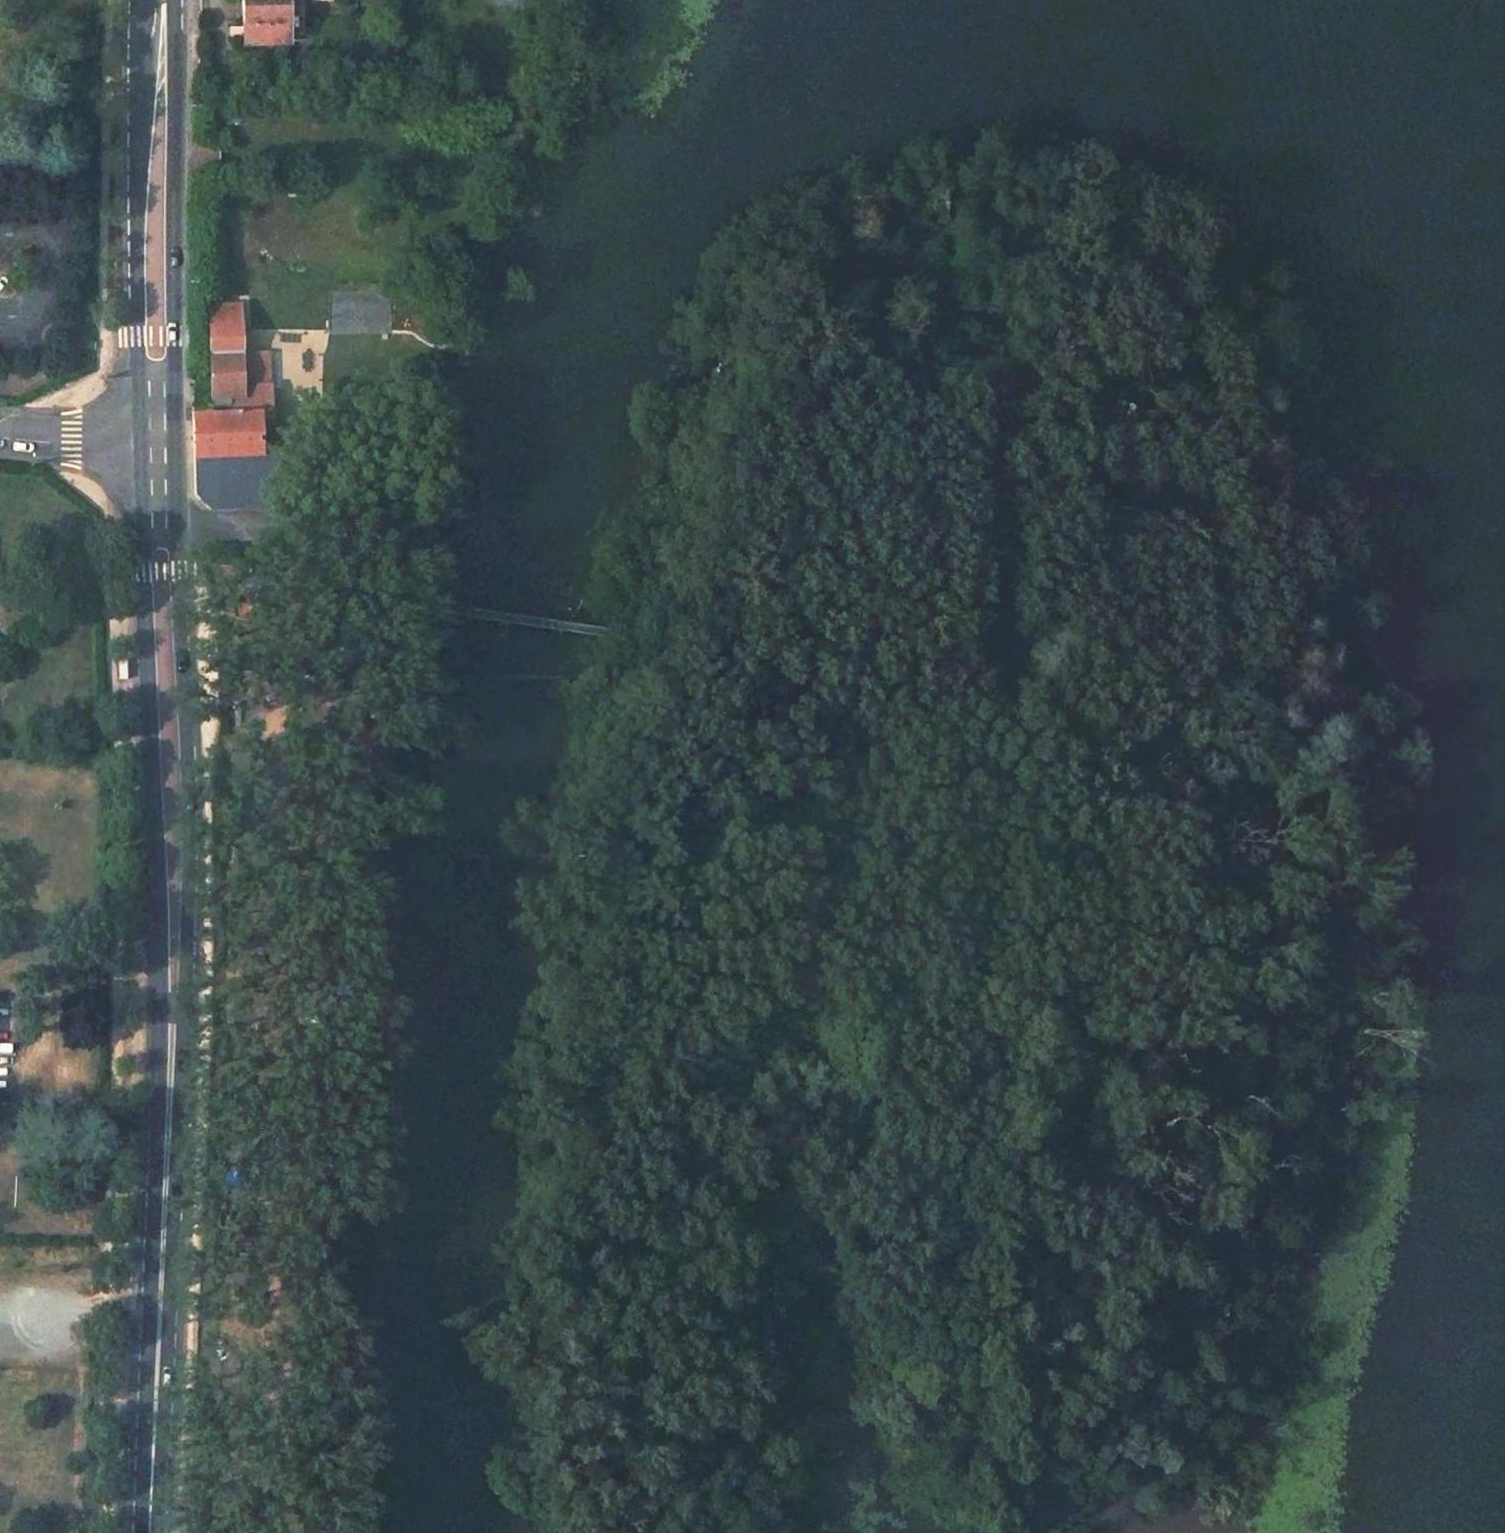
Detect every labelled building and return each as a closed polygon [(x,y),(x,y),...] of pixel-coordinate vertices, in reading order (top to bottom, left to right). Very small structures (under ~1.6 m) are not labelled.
[(243,41),(287,40),(286,0),(243,0),(243,41)] [(287,40),(301,40),(301,0),(286,0),(287,40)] [(332,334),(391,331),(389,291),(330,295),(332,334)] [(191,431),(192,461),(259,460),(258,422),(270,422),(267,352),(240,353),(239,307),(207,309),(210,416),(191,417),(191,431)] [(258,422),(259,460),(271,460),(270,422),(258,422)] [(192,461),(193,496),(211,513),(272,510),(271,460),(259,460),(192,461)]
